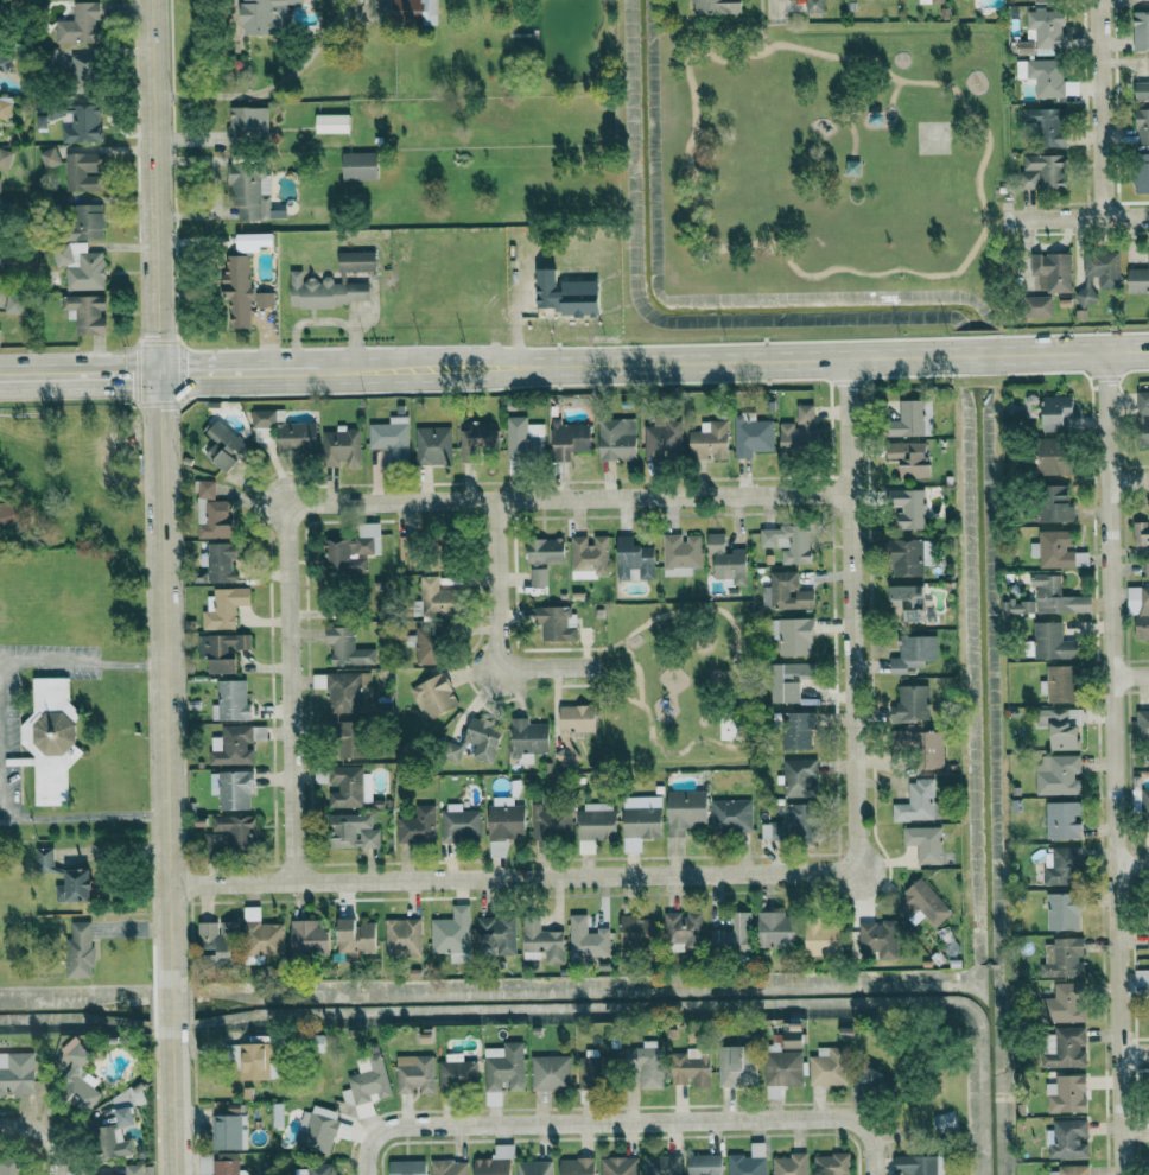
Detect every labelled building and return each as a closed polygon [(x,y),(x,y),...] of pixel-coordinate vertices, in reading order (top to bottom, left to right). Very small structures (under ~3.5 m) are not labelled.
[(240,31),(288,31),(288,3),(302,3),(302,0),(240,0),(240,31)] [(436,0),(389,0),(389,23),(436,24),(436,0)] [(741,0),(693,0),(693,15),(741,14),(741,0)] [(824,13),(823,0),(808,0),(808,13),(824,13)] [(98,2),(72,2),(72,20),(55,20),(55,44),(99,43),(98,2)] [(1017,55),(1046,55),(1046,49),(1064,49),(1064,11),(1026,11),(1026,42),(1017,42),(1017,55)] [(1132,12),(1133,51),(1148,51),(1148,11),(1132,12)] [(58,65),(58,53),(46,53),(47,65),(58,65)] [(70,55),(71,90),(99,89),(98,54),(70,55)] [(1134,101),(1148,101),(1148,58),(1147,58),(1148,82),(1134,82),(1134,101)] [(1062,60),(1016,61),(1016,79),(1026,79),(1026,85),(1034,85),(1034,98),(1062,98),(1062,60)] [(10,119),(10,97),(0,97),(0,119),(10,119)] [(62,143),(100,142),(100,104),(71,105),(71,128),(61,128),(62,143)] [(267,107),(227,108),(229,147),(268,146),(267,107)] [(1063,147),(1063,110),(1022,109),(1022,126),(1039,126),(1039,146),(1063,147)] [(1148,145),(1148,109),(1135,110),(1136,145),(1148,145)] [(36,129),(45,129),(46,116),(36,115),(36,129)] [(348,133),(348,115),(315,115),(315,133),(348,133)] [(60,164),(54,147),(38,152),(43,169),(60,164)] [(12,152),(0,149),(0,168),(7,170),(12,152)] [(341,153),(342,182),(377,181),(376,152),(341,153)] [(65,191),(102,191),(102,153),(64,154),(65,191)] [(1148,193),(1148,154),(1134,153),(1133,192),(1148,193)] [(1063,155),(1020,155),(1021,189),(1064,188),(1063,155)] [(270,220),(268,170),(262,170),(262,160),(228,162),(230,206),(237,206),(237,221),(270,220)] [(102,204),(70,205),(71,240),(103,239),(102,204)] [(272,246),(272,233),(235,234),(236,252),(259,252),(259,246),(272,246)] [(65,290),(104,289),(103,252),(86,253),(85,243),(52,244),(52,266),(65,266),(65,290)] [(290,308),(347,308),(346,301),(368,301),(368,282),(345,283),(345,272),(373,271),(373,251),(338,252),(338,280),(302,280),(302,271),(289,271),(290,308)] [(1118,252),(1082,253),(1083,291),(1076,291),(1077,304),(1094,303),(1093,279),(1097,279),(1098,289),(1119,288),(1118,252)] [(1127,294),(1148,293),(1148,252),(1147,252),(1147,269),(1126,269),(1127,294)] [(1070,253),(1030,254),(1030,277),(1038,276),(1038,292),(1070,291),(1070,253)] [(229,328),(250,328),(249,255),(222,255),(223,301),(228,300),(229,328)] [(255,307),(274,307),(274,293),(255,293),(255,307)] [(4,314),(21,315),(22,294),(4,294),(4,314)] [(74,320),(74,335),(103,335),(103,310),(105,310),(105,296),(60,296),(60,311),(66,311),(67,320),(74,320)] [(1025,317),(1051,316),(1050,296),(1024,297),(1025,317)] [(1138,392),(1138,447),(1148,447),(1148,392),(1138,392)] [(1072,396),(1042,397),(1043,432),(1064,432),(1064,422),(1073,422),(1072,396)] [(922,400),(899,400),(899,421),(886,421),(886,436),(931,435),(931,406),(922,406),(922,400)] [(813,404),(795,405),(795,422),(780,422),(780,453),(814,453),(813,404)] [(253,411),(253,442),(275,442),(275,456),(316,456),(316,423),(275,424),(275,411),(253,411)] [(734,458),(752,458),(752,452),(773,451),(773,420),(755,421),(755,415),(734,416),(734,458)] [(369,449),(390,448),(390,461),(408,461),(407,417),(389,417),(389,424),(368,424),(369,449)] [(543,424),(526,424),(526,417),(506,417),(506,458),(543,458),(543,424)] [(644,426),(645,459),(682,458),(681,417),(653,418),(653,426),(644,426)] [(599,461),(636,460),(635,418),(598,419),(599,461)] [(204,455),(226,475),(250,447),(218,419),(204,434),(215,443),(204,455)] [(569,461),(569,451),(591,450),(590,424),(560,425),(560,419),(551,420),(552,462),(569,461)] [(689,431),(690,462),(710,461),(710,460),(728,460),(727,421),(701,421),(701,430),(689,431)] [(460,425),(459,462),(478,462),(478,450),(498,451),(499,426),(460,425)] [(415,428),(415,465),(451,465),(451,428),(415,428)] [(360,468),(359,430),(322,431),(323,467),(343,467),(343,468),(360,468)] [(1072,474),(1072,458),(1064,459),(1064,439),(1037,439),(1038,475),(1072,474)] [(927,443),(886,442),(886,459),(899,459),(899,478),(927,478),(927,443)] [(197,539),(233,538),(232,519),(227,519),(226,500),(214,501),(214,480),(196,481),(197,539)] [(1038,523),(1072,522),(1071,486),(1038,486),(1038,523)] [(924,489),(890,490),(890,506),(898,506),(898,530),(925,530),(924,489)] [(0,503),(0,526),(14,524),(11,502),(0,503)] [(1132,523),(1133,545),(1148,545),(1148,522),(1132,523)] [(366,573),(365,555),(380,555),(379,523),(358,524),(358,539),(324,540),(325,574),(366,573)] [(781,564),(811,563),(810,527),(759,528),(760,549),(781,548),(781,564)] [(1040,568),(1088,567),(1088,552),(1070,552),(1070,531),(1038,531),(1038,543),(1030,543),(1030,558),(1039,558),(1040,568)] [(663,577),(691,576),(691,568),(700,567),(699,535),(683,536),(683,534),(661,535),(663,577)] [(745,550),(724,551),(724,534),(707,534),(707,555),(714,555),(714,580),(722,579),(722,586),(746,586),(745,550)] [(570,537),(570,572),(593,572),(593,575),(607,575),(607,536),(589,536),(589,537),(570,537)] [(653,546),(633,546),(632,536),(616,536),(617,580),(654,580),(653,546)] [(563,566),(563,539),(530,539),(529,576),(545,576),(545,565),(563,566)] [(199,553),(200,567),(207,567),(207,583),(234,582),(233,560),(236,560),(235,543),(207,544),(207,553),(199,553)] [(417,566),(417,545),(400,545),(399,565),(417,566)] [(813,608),(813,591),(798,591),(798,571),(769,572),(769,586),(763,586),(763,610),(813,608)] [(438,576),(420,577),(421,617),(456,616),(456,591),(438,591),(438,576)] [(1036,613),(1092,613),(1092,596),(1062,596),(1062,576),(1030,576),(1030,588),(1036,588),(1036,613)] [(889,586),(889,608),(904,607),(904,622),(925,621),(924,586),(889,586)] [(202,630),(235,630),(235,606),(249,606),(249,590),(206,590),(207,610),(202,611),(202,630)] [(1003,600),(1003,616),(1035,615),(1034,599),(1003,600)] [(570,607),(534,607),(534,626),(540,626),(541,641),(577,640),(577,626),(571,626),(570,607)] [(778,656),(813,655),(812,618),(770,619),(770,639),(778,639),(778,656)] [(1033,623),(1034,660),(1077,659),(1077,641),(1062,641),(1061,622),(1033,623)] [(326,645),(331,645),(331,666),(376,664),(375,649),(354,649),(354,627),(325,628),(326,645)] [(415,665),(443,664),(442,627),(414,628),(415,665)] [(234,673),(234,650),(250,650),(250,635),(197,636),(197,659),(207,659),(207,674),(234,673)] [(936,637),(899,636),(898,658),(889,657),(889,674),(907,674),(907,667),(924,667),(924,660),(936,660),(936,637)] [(799,704),(799,678),(813,678),(814,664),(772,663),(771,703),(799,704)] [(1078,703),(1077,666),(1046,666),(1046,681),(1042,681),(1042,703),(1078,703)] [(408,689),(424,722),(458,705),(443,672),(408,689)] [(370,673),(312,674),(312,688),(329,688),(329,713),(370,712),(370,673)] [(34,806),(67,806),(66,769),(82,753),(76,747),(75,721),(81,715),(68,703),(68,678),(32,679),(32,713),(20,726),(20,744),(33,757),(34,806)] [(216,681),(217,705),(211,705),(211,721),(250,720),(250,704),(246,704),(246,680),(216,681)] [(927,685),(896,686),(898,722),(929,720),(927,685)] [(595,732),(594,705),(559,706),(560,751),(558,751),(558,766),(574,766),(574,732),(595,732)] [(1050,751),(1079,750),(1079,709),(1035,709),(1036,728),(1049,728),(1050,751)] [(1148,741),(1148,710),(1135,711),(1136,741),(1148,741)] [(815,712),(782,713),(783,750),(811,750),(811,732),(816,732),(815,712)] [(491,764),(502,725),(470,716),(461,745),(446,741),(441,758),(457,763),(461,750),(472,753),(470,758),(491,764)] [(510,762),(532,763),(532,753),(547,753),(548,724),(527,724),(527,719),(511,718),(510,762)] [(365,758),(364,721),(333,722),(334,759),(365,758)] [(210,765),(252,765),(252,747),(252,725),(221,726),(222,737),(209,737),(210,765)] [(943,769),(944,732),(898,731),(898,752),(926,753),(925,769),(943,769)] [(1036,756),(1037,796),(1076,795),(1076,772),(1079,772),(1079,756),(1036,756)] [(815,760),(783,760),(784,798),(816,798),(815,760)] [(372,806),(371,774),(362,774),(362,766),(328,767),(328,783),(338,783),(338,792),(328,792),(328,807),(372,806)] [(210,795),(218,795),(218,811),(252,810),(251,772),(209,772),(210,795)] [(892,821),(940,820),(940,800),(934,800),(934,779),(908,779),(908,804),(892,804),(892,821)] [(707,791),(667,791),(668,838),(685,837),(685,827),(707,827),(707,791)] [(511,797),(488,798),(489,847),(488,847),(489,857),(505,857),(505,838),(524,838),(524,805),(512,805),(511,797)] [(622,809),(624,853),(641,852),(641,839),(662,838),(661,808),(648,808),(647,798),(633,798),(633,808),(622,809)] [(711,801),(712,834),(752,833),(751,800),(711,801)] [(532,839),(571,838),(571,810),(541,811),(541,803),(531,803),(532,839)] [(579,855),(593,854),(593,840),(616,840),(615,803),(578,804),(579,855)] [(1076,803),(1045,803),(1046,839),(1081,838),(1080,825),(1076,825),(1076,803)] [(480,810),(461,811),(461,804),(441,804),(442,843),(481,842),(480,810)] [(814,805),(787,804),(787,823),(762,823),(762,839),(813,841),(814,805)] [(433,844),(434,806),(415,805),(415,818),(397,818),(396,843),(433,844)] [(205,836),(206,853),(253,852),(252,815),(211,817),(211,832),(227,831),(227,835),(205,836)] [(329,815),(329,849),(379,848),(379,829),(372,829),(371,815),(329,815)] [(940,827),(903,828),(903,846),(917,846),(917,865),(941,865),(940,827)] [(52,848),(35,848),(34,871),(52,872),(52,848)] [(1043,849),(1044,886),(1079,885),(1078,848),(1043,849)] [(55,903),(90,902),(89,870),(65,870),(65,885),(55,885),(55,903)] [(919,910),(932,924),(949,908),(921,878),(894,904),(908,919),(919,910)] [(1047,931),(1078,930),(1078,893),(1047,894),(1047,931)] [(431,954),(449,953),(449,963),(470,962),(469,905),(450,906),(451,919),(430,919),(431,954)] [(260,924),(260,907),(243,907),(244,956),(284,955),(283,923),(260,924)] [(702,912),(683,913),(683,912),(666,913),(667,952),(703,951),(702,912)] [(710,931),(711,953),(752,952),(751,912),(732,912),(733,930),(710,931)] [(759,949),(797,948),(796,916),(785,917),(785,912),(758,912),(759,949)] [(609,955),(608,930),(587,931),(586,915),(568,916),(569,957),(609,955)] [(516,955),(515,917),(477,918),(478,954),(488,954),(487,947),(497,947),(497,956),(516,955)] [(619,944),(657,945),(658,918),(620,917),(619,944)] [(338,956),(376,955),(375,924),(355,924),(355,919),(337,919),(338,956)] [(420,920),(385,920),(385,956),(420,957),(420,920)] [(539,932),(539,920),(522,920),(523,960),(543,960),(543,963),(563,963),(562,931),(539,932)] [(897,960),(896,920),(881,920),(881,922),(859,923),(860,952),(879,952),(879,960),(897,960)] [(290,922),(292,958),(329,956),(328,921),(290,922)] [(65,978),(92,978),(91,922),(70,922),(70,939),(64,939),(65,978)] [(197,923),(198,951),(203,951),(203,962),(230,961),(229,936),(236,936),(236,923),(219,923),(197,923)] [(807,956),(842,954),(841,926),(806,928),(807,956)] [(1040,978),(1084,978),(1084,958),(1083,958),(1083,940),(1044,940),(1045,964),(1039,964),(1040,978)] [(1134,971),(1134,987),(1148,987),(1148,971),(1134,971)] [(1053,984),(1053,999),(1042,999),(1042,1023),(1082,1022),(1081,983),(1053,984)] [(1042,1068),(1086,1068),(1086,1053),(1083,1053),(1083,1028),(1055,1028),(1055,1035),(1042,1035),(1042,1068)] [(783,1048),(802,1049),(802,1030),(784,1030),(783,1048)] [(60,1051),(75,1062),(54,1091),(86,1114),(100,1093),(93,1088),(98,1081),(80,1068),(92,1052),(71,1037),(60,1051)] [(642,1047),(623,1047),(623,1066),(639,1066),(639,1088),(660,1088),(659,1040),(642,1040),(642,1047)] [(522,1041),(502,1042),(502,1047),(483,1048),(484,1091),(505,1090),(505,1091),(523,1090),(522,1041)] [(268,1079),(268,1042),(240,1042),(241,1079),(268,1079)] [(802,1086),(803,1050),(780,1050),(780,1044),(765,1044),(764,1085),(802,1086)] [(719,1087),(756,1086),(755,1045),(718,1046),(719,1087)] [(809,1056),(809,1085),(846,1084),(845,1047),(817,1047),(817,1056),(809,1056)] [(689,1087),(711,1086),(709,1049),(686,1049),(686,1052),(671,1053),(672,1084),(689,1084),(689,1087)] [(34,1052),(0,1052),(0,1093),(35,1093),(34,1052)] [(390,1094),(381,1052),(355,1058),(358,1073),(346,1075),(349,1088),(340,1090),(343,1105),(354,1102),(357,1118),(374,1114),(370,1098),(390,1094)] [(462,1053),(446,1053),(446,1061),(438,1061),(438,1087),(476,1087),(476,1062),(462,1061),(462,1053)] [(434,1093),(433,1055),(395,1056),(396,1091),(419,1090),(419,1093),(434,1093)] [(570,1089),(569,1055),(530,1056),(531,1090),(570,1089)] [(609,1069),(611,1069),(610,1057),(577,1058),(578,1086),(609,1085),(609,1069)] [(857,1083),(892,1097),(898,1080),(864,1066),(857,1083)] [(1055,1076),(1055,1084),(1047,1084),(1047,1114),(1087,1113),(1086,1099),(1085,1099),(1084,1076),(1055,1076)] [(110,1093),(116,1123),(90,1128),(96,1160),(132,1153),(130,1139),(121,1141),(119,1127),(135,1124),(131,1106),(145,1103),(141,1087),(110,1093)] [(338,1111),(313,1105),(311,1113),(302,1111),(298,1128),(299,1128),(295,1144),(330,1154),(335,1136),(349,1140),(352,1125),(335,1121),(338,1111)] [(931,1116),(937,1135),(958,1128),(952,1110),(931,1116)] [(215,1150),(246,1149),(245,1128),(241,1128),(241,1114),(214,1114),(215,1150)] [(1085,1157),(1084,1119),(1050,1121),(1051,1158),(1085,1157)] [(728,1174),(765,1174),(765,1141),(750,1142),(750,1154),(728,1155),(728,1174)] [(510,1144),(493,1144),(493,1158),(473,1158),(473,1174),(511,1174),(510,1144)] [(788,1153),(788,1157),(772,1157),(772,1174),(806,1174),(806,1152),(788,1153)] [(238,1153),(214,1153),(198,1153),(198,1174),(211,1174),(238,1174),(238,1153)] [(847,1153),(814,1154),(815,1174),(836,1174),(847,1174),(847,1153)] [(680,1154),(642,1155),(643,1174),(680,1174),(680,1154)] [(687,1174),(721,1174),(721,1154),(687,1154),(687,1174)] [(943,1154),(893,1156),(894,1174),(910,1173),(910,1174),(936,1174),(944,1174),(943,1154)] [(559,1174),(594,1174),(593,1157),(558,1158),(559,1174)] [(636,1157),(600,1157),(600,1174),(637,1174),(636,1157)] [(14,1159),(0,1159),(0,1174),(15,1174),(14,1159)] [(430,1160),(430,1174),(467,1174),(467,1159),(430,1160)] [(388,1160),(388,1174),(425,1174),(425,1160),(388,1160)] [(551,1160),(516,1160),(516,1174),(551,1174),(551,1160)] [(330,1164),(306,1163),(306,1174),(330,1174),(330,1164)] [(142,1164),(124,1164),(124,1174),(142,1174),(142,1164)] [(1057,1166),(1057,1171),(1049,1171),(1049,1174),(1088,1174),(1088,1165),(1057,1166)]
